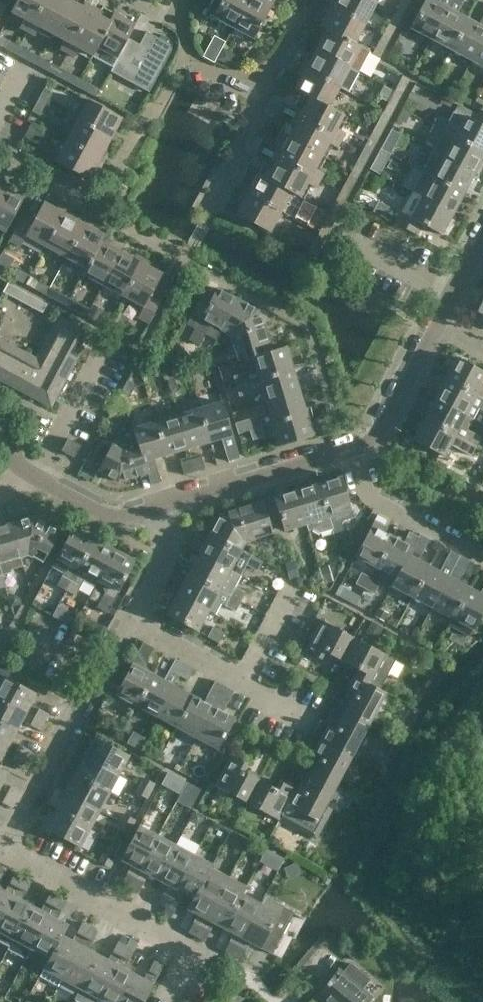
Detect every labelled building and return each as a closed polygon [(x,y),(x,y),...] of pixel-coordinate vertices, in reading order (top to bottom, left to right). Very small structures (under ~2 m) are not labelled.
[(10,11),(23,19),(19,27),(26,31),(43,0),(16,0),(10,11)] [(26,31),(34,35),(39,27),(51,33),(69,0),(43,0),(26,31)] [(51,33),(64,40),(59,49),(66,53),(92,5),(85,1),(85,0),(69,0),(51,33)] [(204,14),(214,20),(217,19),(233,27),(247,0),(211,0),(204,14)] [(233,27),(254,39),(275,0),(247,0),(233,27)] [(365,23),(376,3),(370,0),(333,0),(331,5),(365,23)] [(401,17),(410,0),(400,0),(393,13),(401,17)] [(451,0),(439,0),(438,2),(433,0),(424,0),(409,27),(430,39),(451,0)] [(430,39),(450,49),(467,18),(457,13),(464,0),(451,0),(430,39)] [(92,5),(66,53),(74,57),(79,48),(93,55),(97,48),(95,47),(114,12),(102,6),(100,9),(92,5)] [(365,23),(331,5),(319,26),(326,30),(326,29),(354,44),(355,42),(365,23)] [(95,47),(97,48),(93,55),(112,67),(128,37),(136,24),(114,12),(95,47)] [(383,33),(391,37),(401,17),(393,13),(383,33)] [(450,49),(471,60),(482,37),(482,15),(478,24),(467,18),(450,49)] [(316,49),(350,67),(358,71),(368,52),(360,47),(361,46),(355,42),(354,44),(326,29),(326,30),(316,49)] [(146,31),(140,44),(128,37),(112,67),(110,71),(149,92),(171,49),(170,44),(146,31)] [(391,37),(383,33),(372,53),(380,57),(391,37)] [(226,42),(215,35),(203,56),(215,63),(226,42)] [(471,60),(482,67),(482,37),(471,60)] [(8,39),(4,47),(15,53),(19,45),(8,39)] [(39,56),(19,45),(15,53),(35,64),(39,56)] [(305,68),(339,87),(350,67),(316,49),(305,68)] [(59,67),(39,56),(35,64),(55,74),(59,67)] [(75,85),(79,78),(59,67),(55,74),(75,85)] [(339,87),(305,68),(294,90),(300,93),(301,92),(328,107),(339,87)] [(79,78),(75,85),(87,92),(91,84),(79,78)] [(394,90),(402,95),(408,84),(400,79),(394,90)] [(38,99),(46,103),(52,92),(44,88),(38,99)] [(383,111),(391,115),(402,95),(394,90),(383,111)] [(298,106),(293,115),(341,140),(345,132),(336,128),(343,114),(328,107),(301,92),(300,93),(294,105),(298,106)] [(285,98),(284,98),(280,96),(277,95),(274,95),(272,96),(269,97),(267,99),(267,100),(280,107),(285,98)] [(46,103),(38,99),(32,111),(40,115),(46,103)] [(77,120),(111,138),(122,117),(88,99),(77,120)] [(271,114),(275,116),(280,107),(267,100),(266,102),(266,106),(267,110),(269,112),(271,114)] [(401,109),(395,121),(405,126),(411,114),(401,109)] [(477,114),(474,119),(455,109),(449,121),(438,116),(433,124),(482,152),(482,112),(479,109),(477,114)] [(391,115),(383,111),(373,131),(380,135),(391,115)] [(279,133),(322,155),(328,143),(337,148),(341,140),(293,115),(289,122),(286,120),(279,133)] [(66,140),(100,158),(111,138),(77,120),(66,140)] [(38,142),(44,130),(32,124),(25,136),(38,142)] [(443,156),(474,173),(482,157),(482,152),(433,124),(428,134),(439,140),(433,151),(443,156)] [(373,131),(362,151),(370,155),(380,135),(373,131)] [(272,155),(319,180),(323,173),(315,168),(322,155),(279,133),(273,145),(276,147),(272,155)] [(245,141),(259,148),(263,139),(259,136),(257,136),(255,135),(252,135),(250,136),(248,137),(246,139),(245,141)] [(100,158),(66,140),(54,161),(89,179),(100,158)] [(254,157),(259,148),(245,141),(245,142),(244,144),(244,147),(245,150),(247,153),(249,154),(254,157)] [(378,174),(389,154),(380,149),(369,169),(378,174)] [(351,171),(359,175),(370,155),(362,151),(351,171)] [(264,161),(257,173),(291,191),(290,192),(300,197),(307,183),(315,188),(319,180),(272,155),(268,163),(264,161)] [(423,171),(464,193),(474,173),(443,156),(437,167),(416,156),(411,166),(422,172),(423,171)] [(340,191),(348,195),(359,175),(351,171),(340,191)] [(422,196),(453,213),(464,193),(423,171),(422,172),(417,180),(412,191),(422,196)] [(257,173),(247,193),(281,212),(289,216),(300,197),(290,192),(291,191),(257,173)] [(23,198),(2,186),(0,190),(0,229),(5,232),(23,198)] [(329,211),(337,216),(348,195),(340,191),(329,211)] [(236,214),(269,232),(281,212),(247,193),(236,214)] [(394,223),(416,235),(422,224),(441,234),(453,213),(422,196),(411,216),(401,211),(394,223)] [(20,219),(9,240),(20,246),(26,236),(45,246),(64,212),(43,201),(31,225),(20,219)] [(373,211),(384,217),(389,207),(378,201),(373,211)] [(319,231),(327,236),(337,216),(329,211),(319,231)] [(64,212),(45,246),(65,257),(84,223),(64,212)] [(65,257),(85,267),(86,268),(100,240),(102,241),(105,234),(84,223),(65,257)] [(327,236),(319,231),(312,243),(320,247),(327,236)] [(102,285),(120,251),(102,241),(100,240),(86,268),(85,267),(81,274),(102,285)] [(120,251),(102,285),(122,296),(140,262),(120,251)] [(149,324),(161,301),(150,295),(162,273),(140,262),(122,296),(143,306),(137,318),(149,324)] [(45,294),(49,287),(38,281),(34,288),(45,294)] [(11,295),(15,287),(7,283),(3,291),(11,295)] [(15,287),(11,295),(19,300),(23,291),(15,287)] [(49,287),(45,294),(65,305),(70,297),(49,287)] [(186,324),(194,328),(188,339),(199,345),(205,334),(216,340),(221,330),(221,329),(237,298),(216,287),(211,296),(203,292),(186,324)] [(31,295),(23,291),(19,300),(26,304),(31,295)] [(39,299),(31,295),(26,304),(34,308),(39,299)] [(70,297),(65,305),(86,316),(90,308),(70,297)] [(241,340),(247,358),(252,357),(252,356),(271,350),(258,309),(237,298),(221,329),(221,330),(228,333),(231,344),(241,340)] [(473,317),(482,323),(482,298),(473,317)] [(47,304),(39,299),(34,308),(42,312),(47,304)] [(90,308),(86,316),(97,322),(102,314),(90,308)] [(45,340),(78,357),(83,346),(81,345),(88,331),(59,315),(45,340)] [(78,357),(45,340),(33,363),(65,380),(78,357)] [(0,351),(0,380),(15,388),(23,373),(32,356),(5,341),(0,351)] [(236,386),(292,368),(286,346),(271,350),(252,356),(252,357),(247,358),(247,359),(250,370),(233,375),(236,386)] [(167,359),(177,366),(183,356),(172,350),(167,359)] [(482,398),(482,386),(482,385),(482,382),(482,371),(457,357),(445,378),(482,398)] [(51,407),(65,380),(33,363),(19,390),(51,407)] [(292,368),(236,386),(239,396),(255,391),(260,394),(262,401),(299,390),(292,368)] [(473,418),(478,408),(482,410),(482,398),(445,378),(434,398),(473,418)] [(261,414),(235,422),(238,433),(249,430),(261,426),(271,423),(306,413),(299,390),(262,401),(264,409),(261,414)] [(423,418),(476,446),(481,436),(467,429),(473,418),(434,398),(423,418)] [(199,408),(209,442),(221,438),(228,461),(239,458),(222,401),(199,408)] [(165,455),(187,448),(177,414),(175,407),(153,414),(154,418),(165,455)] [(199,408),(177,414),(187,448),(209,442),(199,408)] [(271,423),(278,445),(313,435),(306,413),(271,423)] [(152,422),(133,428),(132,428),(134,434),(136,439),(137,439),(147,473),(151,484),(161,481),(154,458),(165,455),(154,418),(151,419),(152,422)] [(476,446),(423,418),(412,439),(443,456),(450,444),(471,455),(476,446)] [(249,430),(252,440),(264,436),(261,426),(249,430)] [(123,437),(125,443),(122,444),(113,439),(97,470),(118,482),(147,473),(137,439),(136,439),(134,434),(123,437)] [(80,445),(67,438),(61,450),(74,457),(80,445)] [(190,459),(194,471),(204,468),(201,456),(190,459)] [(194,471),(190,459),(180,462),(184,474),(194,471)] [(341,476),(318,483),(332,529),(335,540),(345,537),(341,521),(353,517),(341,476)] [(296,490),(306,524),(307,524),(309,530),(313,528),(321,532),(332,529),(318,483),(296,490)] [(263,500),(270,523),(270,524),(280,521),(283,531),(306,524),(296,490),(263,500)] [(240,549),(241,549),(245,542),(255,539),(251,528),(270,523),(263,500),(220,513),(210,533),(240,549)] [(377,514),(355,555),(375,567),(392,537),(382,531),(388,520),(377,514)] [(48,552),(59,531),(32,516),(9,523),(19,557),(20,557),(28,554),(32,557),(33,556),(43,562),(48,552)] [(0,526),(0,572),(1,575),(2,574),(11,572),(10,569),(22,566),(20,557),(19,557),(9,523),(0,526)] [(72,527),(51,566),(63,572),(56,585),(65,590),(93,538),(72,527)] [(375,567),(395,577),(396,578),(418,536),(409,531),(403,543),(392,537),(375,567)] [(240,575),(246,564),(251,555),(240,549),(210,533),(199,553),(230,570),(240,575)] [(411,596),(428,565),(418,560),(429,539),(419,533),(418,536),(396,578),(395,577),(391,585),(411,596)] [(93,538),(65,590),(75,595),(83,581),(94,587),(96,583),(95,583),(114,549),(93,538)] [(95,583),(96,583),(103,587),(105,592),(97,607),(107,612),(135,560),(114,549),(95,583)] [(428,565),(411,596),(432,607),(459,555),(450,550),(439,571),(428,565)] [(230,570),(199,553),(188,573),(229,595),(234,586),(240,576),(230,570)] [(257,570),(262,561),(251,555),(246,564),(257,570)] [(459,555),(432,607),(451,618),(452,618),(468,586),(458,581),(469,560),(459,555)] [(323,583),(332,580),(328,565),(318,568),(323,583)] [(355,583),(364,588),(370,577),(361,572),(355,583)] [(188,573),(177,593),(208,610),(214,614),(220,603),(224,605),(229,595),(188,573)] [(374,593),(380,582),(370,577),(364,588),(374,593)] [(336,592),(356,602),(360,593),(340,584),(336,592)] [(234,586),(229,595),(240,601),(245,592),(234,586)] [(480,592),(468,586),(452,618),(451,618),(448,624),(470,636),(473,629),(474,629),(482,611),(482,586),(480,592)] [(197,631),(208,610),(177,593),(166,615),(197,631)] [(240,601),(229,595),(224,605),(235,610),(240,601)] [(58,603),(53,613),(72,622),(77,612),(58,603)] [(324,651),(340,660),(353,637),(321,619),(304,650),(320,658),(324,651)] [(383,627),(371,621),(365,632),(377,638),(383,627)] [(224,632),(213,626),(207,636),(218,642),(224,632)] [(395,659),(386,654),(353,637),(340,660),(357,669),(354,676),(369,685),(379,688),(395,659)] [(154,647),(143,642),(137,653),(115,693),(136,705),(152,674),(152,671),(148,669),(147,668),(146,666),(146,664),(147,661),(148,659),(148,658),(154,647)] [(164,680),(152,674),(136,705),(157,716),(173,685),(179,675),(185,664),(175,659),(169,670),(164,680)] [(188,680),(194,669),(185,664),(179,675),(188,680)] [(44,721),(48,713),(30,704),(36,693),(2,674),(0,678),(0,698),(44,721)] [(344,711),(368,724),(385,691),(379,688),(369,685),(354,676),(346,691),(353,694),(344,711)] [(192,696),(176,726),(196,737),(224,685),(215,680),(203,702),(192,696)] [(176,726),(192,696),(173,685),(157,716),(176,726)] [(224,685),(196,737),(218,749),(234,718),(223,712),(234,690),(224,685)] [(0,698),(0,721),(16,730),(21,721),(39,730),(44,721),(0,698)] [(320,739),(351,756),(368,724),(344,711),(335,728),(328,724),(320,739)] [(25,757),(29,749),(11,740),(16,730),(0,721),(0,744),(25,757)] [(84,755),(119,774),(129,755),(95,737),(84,755)] [(351,756),(320,739),(312,754),(319,758),(310,775),(334,788),(334,787),(351,756)] [(2,756),(20,766),(25,757),(0,744),(0,760),(2,756)] [(214,785),(246,802),(258,779),(242,770),(246,762),(230,754),(214,785)] [(75,773),(109,792),(119,774),(84,755),(75,773)] [(16,799),(20,791),(2,781),(8,770),(0,766),(0,790),(16,799)] [(65,791),(100,810),(109,792),(75,773),(65,791)] [(287,804),(278,820),(315,839),(331,808),(325,805),(329,796),(336,800),(341,791),(334,787),(334,788),(310,775),(301,792),(294,788),(286,803),(287,804)] [(179,793),(185,782),(174,776),(168,788),(179,793)] [(139,785),(150,791),(154,783),(143,777),(139,785)] [(286,803),(294,788),(280,781),(276,788),(258,779),(246,802),(278,820),(287,804),(286,803)] [(187,783),(180,794),(194,801),(200,790),(187,783)] [(150,791),(139,785),(135,792),(146,798),(150,791)] [(11,807),(16,799),(0,790),(0,801),(11,807)] [(56,809),(90,828),(100,810),(65,791),(56,809)] [(90,828),(56,809),(45,829),(80,847),(90,828)] [(199,824),(204,816),(195,811),(190,819),(199,824)] [(120,821),(131,826),(135,819),(124,813),(120,821)] [(131,826),(120,821),(116,828),(127,834),(131,826)] [(139,825),(120,859),(131,865),(121,883),(129,887),(157,835),(139,825)] [(266,842),(274,846),(278,838),(271,834),(266,842)] [(157,835),(129,887),(138,891),(148,874),(157,879),(175,844),(157,835)] [(175,844),(157,879),(167,884),(157,901),(165,906),(193,854),(175,844)] [(98,862),(109,867),(113,860),(102,854),(98,862)] [(193,854),(165,906),(174,910),(183,893),(192,898),(193,898),(206,874),(207,875),(211,868),(213,865),(193,854)] [(187,932),(189,933),(195,936),(228,876),(211,868),(207,875),(206,874),(193,898),(192,898),(187,908),(197,914),(187,932)] [(23,877),(14,873),(5,891),(0,888),(0,919),(23,877)] [(247,886),(229,877),(228,876),(195,936),(204,941),(214,923),(223,927),(241,894),(242,895),(247,886)] [(13,939),(12,938),(30,904),(21,899),(31,881),(23,877),(0,919),(0,941),(9,946),(13,939)] [(12,938),(13,939),(9,946),(7,950),(24,959),(30,948),(58,896),(50,892),(40,910),(30,904),(12,938)] [(232,955),(259,904),(242,895),(241,894),(223,927),(233,933),(224,951),(232,955)] [(67,901),(58,896),(30,948),(48,958),(61,935),(63,935),(68,925),(57,919),(67,901)] [(259,904),(232,955),(240,959),(250,942),(261,947),(283,906),(265,897),(261,905),(259,904)] [(58,986),(62,979),(61,978),(89,927),(81,922),(72,940),(63,935),(61,935),(48,958),(38,976),(58,986)] [(62,979),(79,988),(97,954),(89,949),(98,931),(89,927),(61,978),(62,979)] [(358,941),(350,951),(359,958),(367,948),(358,941)] [(108,959),(97,954),(79,988),(97,998),(125,946),(117,942),(108,959)] [(125,946),(97,998),(105,1001),(118,1001),(134,973),(124,968),(134,950),(125,946)] [(134,973),(118,1001),(143,1001),(162,966),(153,961),(144,979),(134,973)] [(317,994),(326,1001),(367,1001),(368,1001),(358,992),(369,979),(350,963),(342,973),(337,969),(317,994)]
